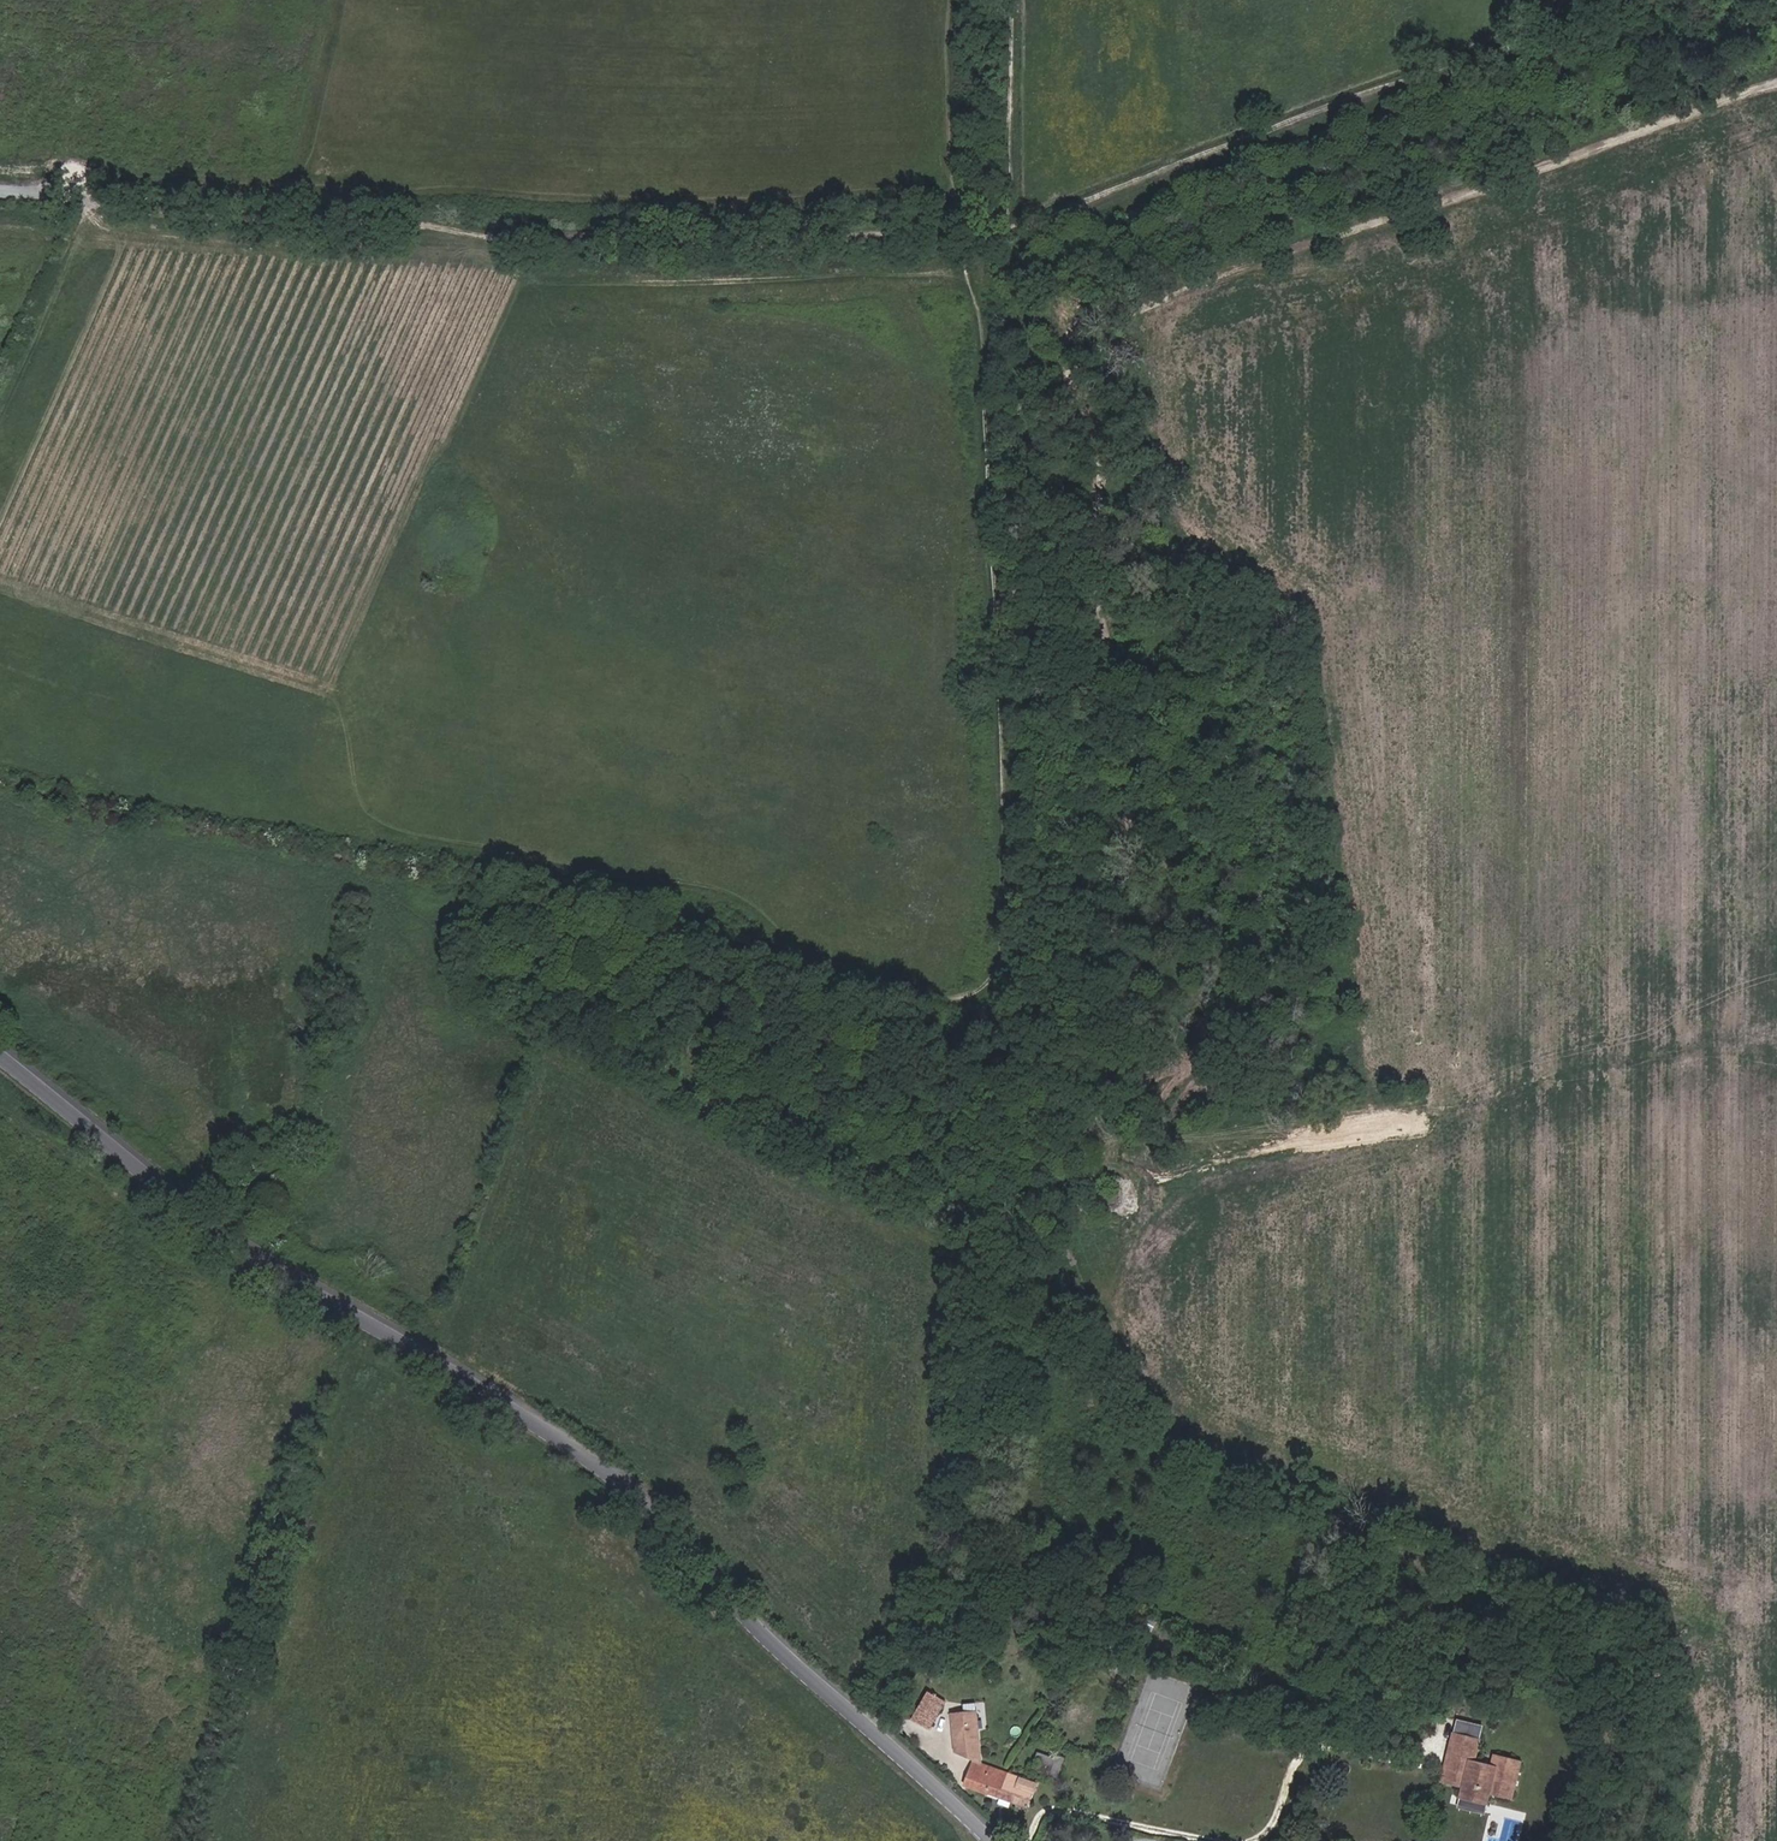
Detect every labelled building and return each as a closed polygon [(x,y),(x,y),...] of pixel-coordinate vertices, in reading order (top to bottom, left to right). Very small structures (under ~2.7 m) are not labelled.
[(1151,1632),(1156,1623),(1129,1608),(1124,1618),(1151,1632)] [(929,1731),(946,1702),(928,1692),(912,1721),(929,1731)] [(981,1764),(978,1712),(954,1714),(955,1754),(974,1762),(971,1771),(970,1771),(964,1786),(1000,1798),(1011,1802),(1013,1803),(1018,1788),(1004,1784),(1008,1774),(981,1764)] [(1510,1797),(1518,1764),(1496,1758),(1493,1769),(1472,1763),(1481,1728),(1458,1722),(1449,1758),(1453,1759),(1450,1770),(1446,1768),(1443,1780),(1464,1786),(1461,1797),(1485,1803),(1488,1792),(1510,1797)] [(1057,1779),(1064,1758),(1056,1756),(1049,1776),(1057,1779)] [(1029,1808),(1037,1784),(1008,1774),(1004,1784),(1018,1788),(1013,1803),(1029,1808)] [(1483,1813),(1485,1803),(1461,1797),(1459,1807),(1483,1813)] [(1009,1808),(1011,1802),(1000,1798),(998,1804),(1009,1808)] [(1002,1831),(1005,1823),(1000,1821),(996,1827),(1002,1831)]
